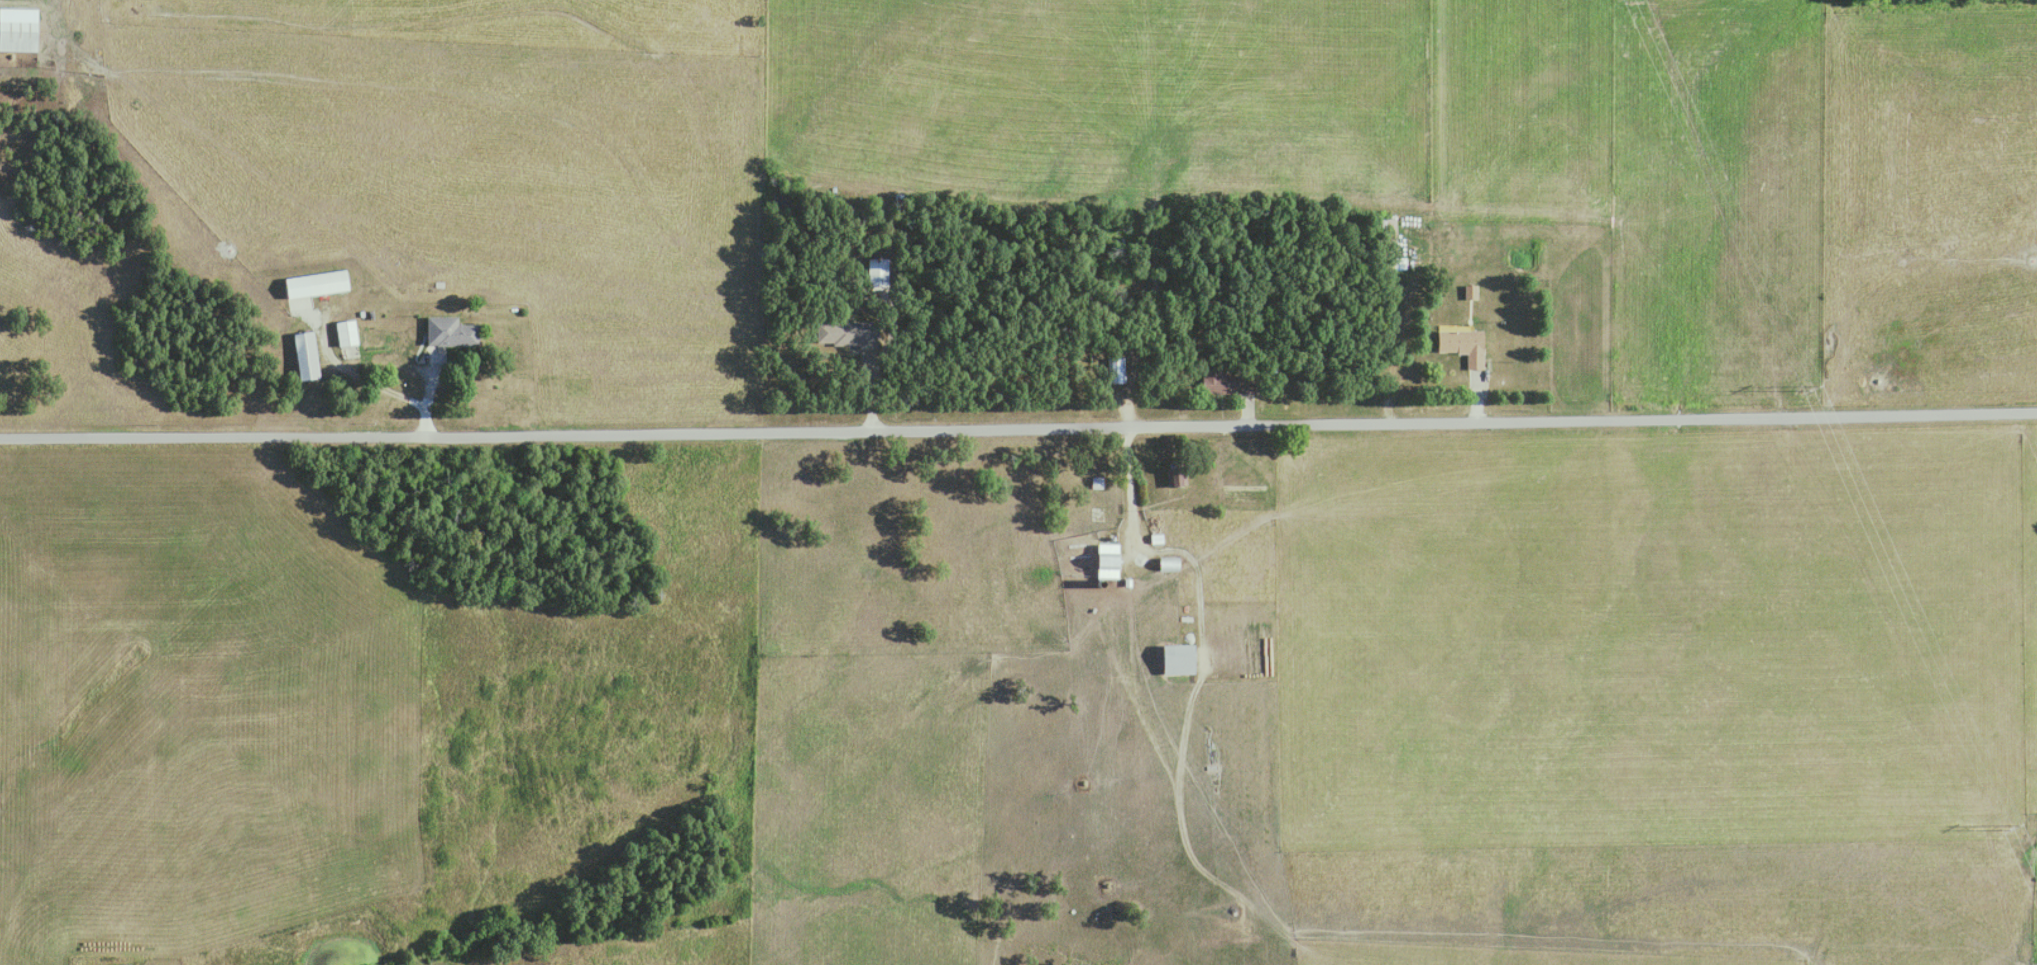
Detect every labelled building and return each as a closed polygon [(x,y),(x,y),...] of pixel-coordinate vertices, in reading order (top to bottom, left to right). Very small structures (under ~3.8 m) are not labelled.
[(39,7),(0,7),(0,50),(39,50),(39,7)] [(889,257),(868,257),(868,285),(888,286),(889,257)] [(350,289),(347,269),(308,274),(310,295),(350,289)] [(459,316),(428,316),(428,345),(480,345),(480,324),(459,324),(459,316)] [(341,347),(360,344),(356,319),(337,322),(341,347)] [(818,344),(878,345),(878,321),(818,319),(818,344)] [(1440,352),(1468,352),(1468,368),(1486,368),(1486,329),(1440,329),(1440,352)] [(295,333),(302,380),(323,377),(316,330),(295,333)] [(1111,379),(1125,379),(1125,357),(1111,357),(1111,379)] [(1250,392),(1250,367),(1203,368),(1204,393),(1250,392)] [(1188,485),(1186,463),(1167,465),(1169,487),(1188,485)] [(1123,577),(1123,543),(1100,543),(1100,577),(1123,577)] [(1164,674),(1198,674),(1198,645),(1164,645),(1164,674)]
